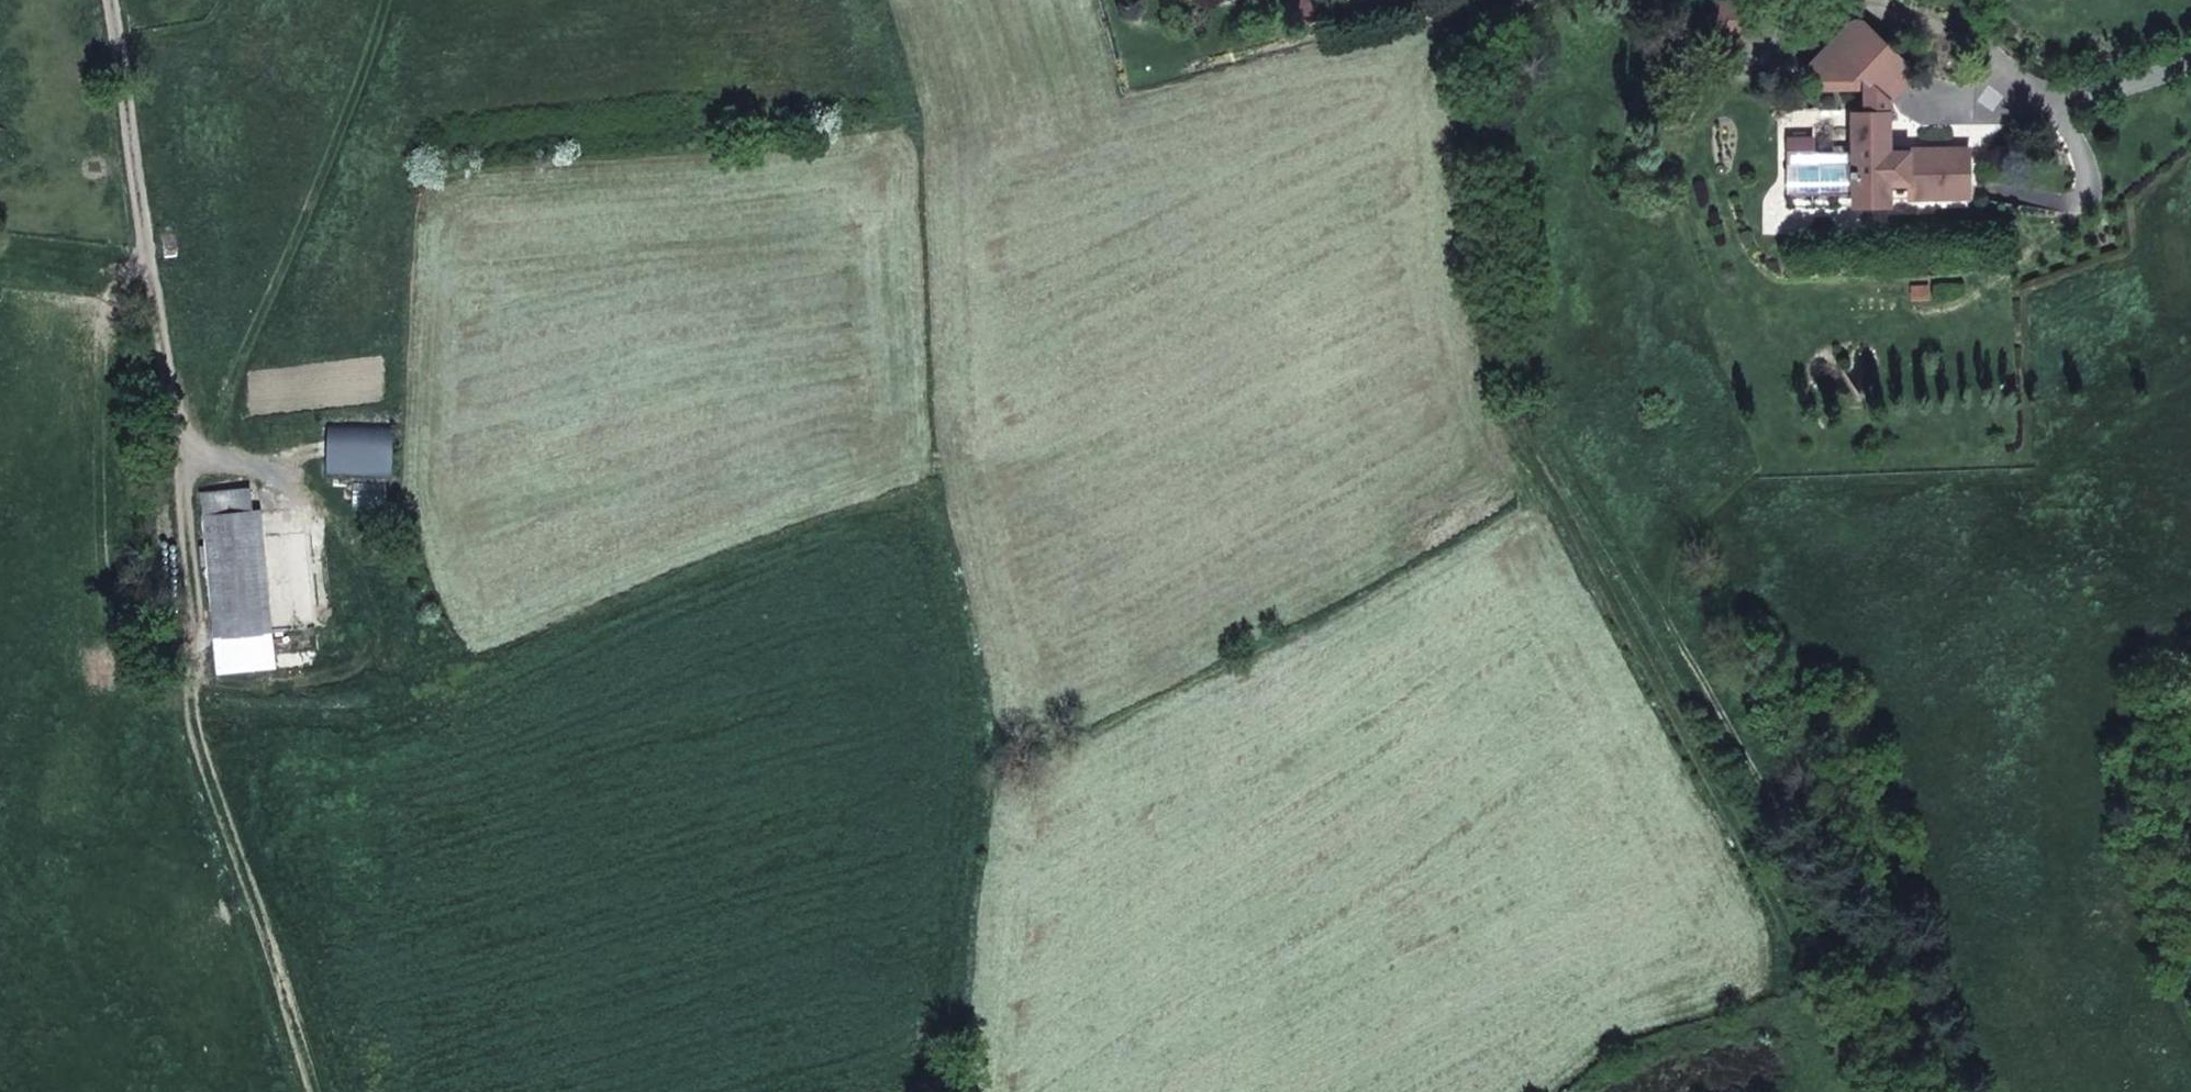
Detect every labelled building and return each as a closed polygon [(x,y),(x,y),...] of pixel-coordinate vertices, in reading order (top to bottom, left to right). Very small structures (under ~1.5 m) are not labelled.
[(1721,0),(1707,0),(1705,32),(1759,35),(1762,3),(1721,0)] [(1810,77),(1811,77),(1865,76),(1868,80),(1869,86),(1868,86),(1869,111),(1854,111),(1854,150),(1814,151),(1814,137),(1789,137),(1789,194),(1855,193),(1855,205),(1890,204),(1890,183),(1909,183),(1909,197),(1962,196),(1961,174),(1969,174),(1969,148),(1909,148),(1909,153),(1909,160),(1893,160),(1893,153),(1890,153),(1889,100),(1916,71),(1864,22),(1858,20),(1854,21),(1850,22),(1804,71),(1810,77)] [(1865,76),(1811,77),(1811,86),(1868,86),(1869,86),(1868,80),(1865,76)] [(1909,183),(1890,183),(1891,197),(1909,197),(1909,183)] [(220,667),(274,663),(259,510),(250,511),(248,489),(209,493),(212,514),(205,516),(220,667)]
